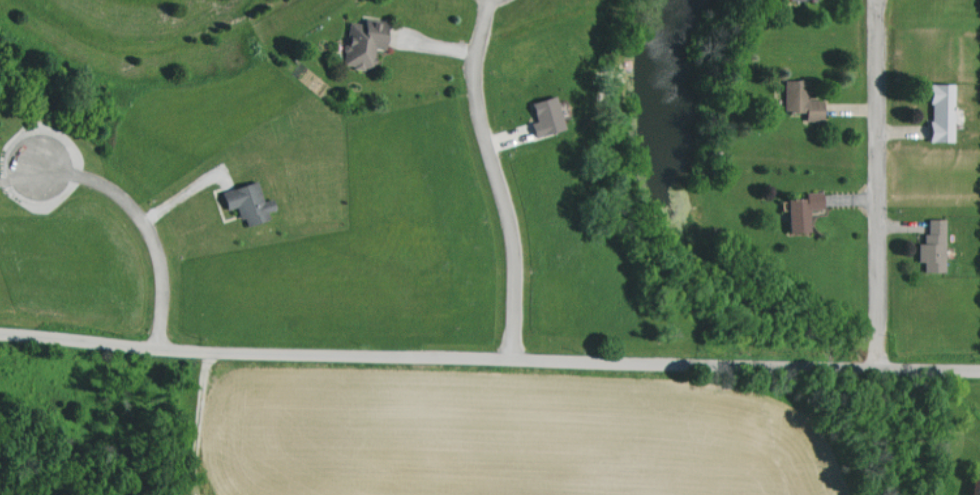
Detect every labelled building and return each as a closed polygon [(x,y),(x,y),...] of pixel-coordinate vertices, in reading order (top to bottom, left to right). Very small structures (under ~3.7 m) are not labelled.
[(380,66),(379,49),(396,48),(395,21),(353,23),(355,46),(348,46),(350,68),(380,66)] [(937,142),(959,142),(958,85),(937,85),(937,142)] [(830,121),(831,101),(813,100),(813,91),(792,90),(790,111),(813,112),(812,120),(830,121)] [(538,102),(543,122),(536,123),(539,138),(571,131),(563,96),(538,102)] [(268,201),(263,182),(226,191),(231,210),(243,207),(246,220),(251,219),(253,227),(275,221),(273,212),(282,209),(279,198),(268,201)] [(795,233),(816,232),(815,209),(829,209),(828,192),(811,192),(811,199),(793,200),(795,233)] [(951,220),(932,219),(931,244),(923,243),(923,262),(929,262),(929,272),(950,273),(951,220)]
